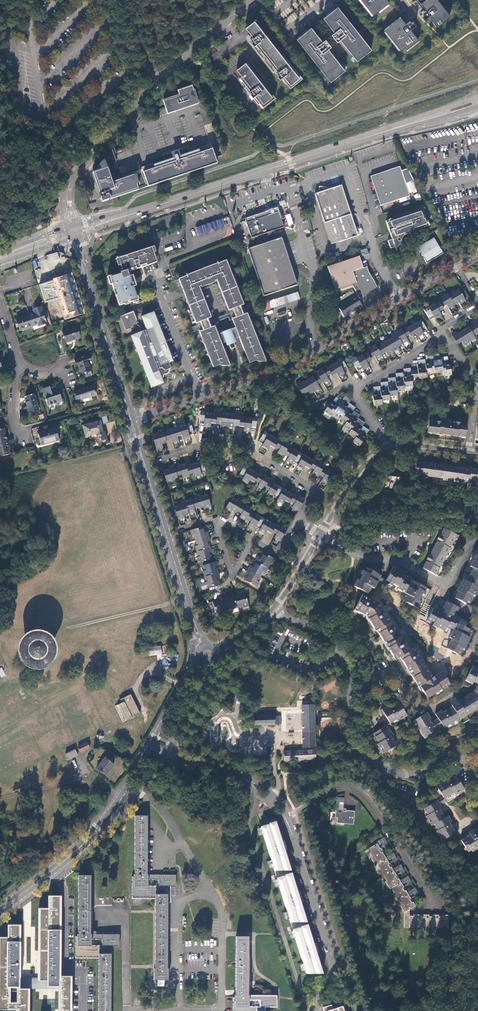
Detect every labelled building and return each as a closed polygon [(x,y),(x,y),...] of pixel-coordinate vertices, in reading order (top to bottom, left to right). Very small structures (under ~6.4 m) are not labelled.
[(365,6),(363,7),(365,9),(367,8),(373,15),(389,3),(387,0),(361,0),(365,6)] [(413,2),(415,5),(419,1),(425,9),(421,12),(423,14),(421,16),(424,19),(428,16),(436,26),(450,15),(438,0),(416,0),(413,2)] [(371,49),(337,7),(323,18),(334,32),(331,35),(337,42),(340,40),(341,41),(357,61),(371,49)] [(400,17),(384,30),(390,37),(388,39),(390,41),(392,39),(400,51),(417,38),(410,29),(416,25),(413,22),(411,23),(410,21),(406,24),(400,17)] [(254,20),(245,27),(253,37),(250,39),(252,41),(251,42),(253,46),(256,44),(277,72),(276,73),(278,75),(277,75),(279,79),(282,77),(290,88),(302,78),(256,19),(254,21),(254,20)] [(311,28),(296,39),(330,82),(345,70),(328,49),(331,47),(325,39),(322,42),(311,28)] [(245,65),(236,72),(241,78),(240,80),(250,93),(249,94),(250,96),(249,97),(252,100),(254,99),(260,106),(263,109),(275,100),(247,64),(246,66),(245,65)] [(194,85),(180,90),(182,95),(165,100),(167,107),(169,113),(200,103),(194,85)] [(219,163),(212,144),(144,167),(144,169),(150,186),(219,163)] [(104,201),(140,189),(135,175),(120,180),(116,181),(115,178),(120,177),(115,164),(115,162),(118,161),(116,154),(118,153),(116,147),(94,173),(102,198),(103,198),(104,201)] [(370,177),(380,206),(409,196),(400,167),(386,171),(382,173),(370,177)] [(407,183),(409,193),(416,192),(414,181),(407,183)] [(354,223),(341,185),(333,188),(322,186),(319,186),(319,192),(315,194),(332,244),(354,237),(358,236),(354,223)] [(26,205),(30,210),(37,202),(32,198),(26,205)] [(246,218),(246,221),(241,222),(247,238),(252,236),(252,238),(284,227),(282,220),(284,219),(283,214),(279,205),(264,210),(265,212),(246,218)] [(394,247),(399,246),(398,245),(401,244),(402,245),(401,240),(401,239),(401,240),(403,235),(410,233),(413,231),(412,229),(426,225),(426,224),(427,223),(429,226),(421,211),(392,221),(391,219),(385,221),(392,240),(388,241),(391,249),(394,247)] [(211,223),(214,230),(226,226),(224,219),(211,223)] [(210,231),(208,224),(197,228),(200,235),(210,231)] [(293,270),(283,238),(249,249),(264,296),(298,285),(293,270)] [(417,248),(427,264),(444,254),(434,238),(417,248)] [(144,262),(157,258),(157,257),(159,257),(155,246),(118,259),(122,270),(144,262)] [(45,253),(44,260),(59,261),(59,264),(64,264),(65,261),(64,261),(65,257),(58,257),(58,254),(45,253)] [(356,283),(364,296),(369,293),(368,293),(377,287),(375,283),(370,273),(367,266),(363,267),(359,256),(328,267),(335,290),(356,283)] [(229,311),(244,305),(227,261),(219,264),(217,259),(218,263),(188,275),(186,271),(186,272),(181,274),(182,278),(180,279),(197,323),(211,317),(200,287),(202,286),(202,287),(216,282),(215,281),(217,280),(229,311)] [(144,262),(122,270),(122,272),(109,276),(119,306),(138,299),(134,285),(136,285),(134,279),(132,280),(129,268),(137,266),(138,268),(143,266),(143,264),(144,264),(144,262)] [(53,280),(40,284),(45,302),(58,298),(65,319),(84,314),(72,272),(53,279),(53,280)] [(458,303),(459,304),(465,301),(458,290),(452,293),(451,291),(442,297),(440,295),(436,298),(438,302),(424,310),(429,320),(434,318),(435,319),(441,316),(439,312),(443,309),(442,307),(446,305),(448,309),(454,305),(458,303)] [(270,306),(266,308),(266,309),(300,300),(298,292),(268,300),(270,306)] [(364,308),(356,296),(338,306),(344,316),(353,311),(362,306),(364,308)] [(247,313),(244,305),(229,311),(233,319),(247,313)] [(34,313),(29,315),(33,327),(38,325),(38,326),(46,323),(41,308),(33,310),(34,313)] [(134,312),(121,317),(127,331),(131,329),(138,321),(134,312)] [(164,383),(162,380),(161,378),(164,371),(169,369),(171,368),(169,363),(173,361),(153,312),(141,317),(146,330),(131,336),(151,388),(164,383)] [(266,362),(247,313),(233,319),(236,328),(218,335),(215,326),(200,332),(214,367),(222,364),(222,366),(224,366),(228,366),(230,366),(222,344),(227,342),(228,345),(229,344),(230,347),(236,345),(235,342),(234,339),(240,337),(250,363),(255,361),(258,361),(260,362),(262,362),(264,362),(266,362)] [(33,327),(29,315),(16,319),(20,331),(33,327)] [(211,317),(197,323),(200,332),(215,326),(211,317)] [(422,332),(427,330),(421,320),(406,328),(404,325),(400,327),(401,330),(391,335),(392,337),(380,344),(379,342),(369,348),(368,346),(364,349),(366,353),(351,361),(357,371),(362,368),(363,370),(369,367),(367,363),(371,360),(369,359),(374,356),(377,360),(382,357),(381,354),(385,352),(387,356),(399,349),(398,347),(402,344),(408,341),(405,337),(410,335),(411,336),(415,334),(418,338),(423,334),(422,332)] [(477,322),(476,320),(472,322),(467,325),(468,327),(457,333),(456,332),(451,334),(456,344),(461,341),(464,345),(475,339),(473,335),(477,332),(477,334),(477,321),(477,322)] [(63,332),(67,345),(76,342),(75,340),(81,339),(77,327),(63,332)] [(78,363),(81,374),(91,371),(88,360),(91,359),(90,354),(75,358),(77,363),(78,363)] [(439,358),(439,354),(432,355),(435,373),(441,372),(442,376),(443,376),(441,362),(437,363),(436,358),(439,358)] [(432,355),(425,356),(426,359),(429,359),(429,364),(425,364),(427,378),(428,378),(428,374),(435,373),(432,355)] [(448,360),(447,356),(440,357),(441,362),(443,376),(451,375),(450,365),(445,365),(444,361),(448,360)] [(343,372),(347,369),(342,359),(327,368),(325,364),(321,366),(322,368),(312,374),(313,377),(301,383),(300,381),(296,384),(303,396),(307,393),(308,395),(320,388),(317,384),(322,382),(323,384),(329,380),(326,376),(331,374),(332,376),(336,373),(339,377),(344,374),(343,372)] [(424,360),(418,360),(418,364),(421,363),(422,368),(417,369),(417,370),(414,371),(415,378),(419,377),(419,379),(427,378),(425,364),(424,360)] [(415,378),(414,371),(410,371),(410,368),(403,369),(403,373),(407,373),(407,377),(403,378),(404,388),(412,387),(412,378),(415,378)] [(402,373),(396,373),(396,377),(399,377),(400,381),(396,382),(397,396),(398,395),(398,392),(405,391),(404,388),(403,378),(402,373)] [(395,377),(388,378),(388,382),(392,382),(393,386),(388,386),(390,400),(391,400),(391,396),(397,396),(396,382),(395,377)] [(387,382),(380,383),(381,386),(384,386),(385,391),(380,391),(382,405),(383,404),(383,401),(390,400),(388,386),(387,382)] [(43,388),(48,406),(63,402),(61,395),(60,395),(58,389),(52,391),(50,386),(43,388)] [(79,400),(91,396),(96,395),(93,386),(74,392),(76,401),(79,400)] [(379,386),(373,387),(373,391),(377,391),(377,395),(372,396),(374,406),(382,405),(380,391),(379,386)] [(25,398),(29,413),(38,411),(34,396),(25,398)] [(348,403),(351,400),(345,396),(342,401),(335,411),(340,415),(338,418),(339,419),(347,407),(343,405),(346,401),(348,403)] [(324,412),(331,416),(335,411),(342,401),(336,397),(333,400),(336,402),(334,406),(330,403),(324,412)] [(353,411),(355,408),(349,404),(347,407),(339,419),(345,423),(342,426),(343,426),(344,426),(351,415),(347,412),(350,409),(353,411)] [(256,430),(257,419),(241,417),(241,412),(237,412),(236,414),(223,412),(223,410),(218,409),(217,414),(201,412),(199,424),(205,424),(204,426),(211,427),(211,423),(221,424),(221,426),(234,428),(234,426),(244,427),(244,431),(251,432),(251,430),(256,430)] [(358,418),(360,415),(354,411),(351,415),(344,426),(349,430),(347,433),(348,434),(356,422),(352,420),(355,416),(358,418)] [(99,417),(100,421),(101,425),(108,423),(107,416),(99,417)] [(362,426),(364,423),(359,419),(356,422),(348,434),(354,438),(352,441),(353,442),(361,430),(357,428),(359,424),(362,426)] [(427,432),(465,437),(467,425),(459,424),(460,423),(444,421),(444,422),(429,420),(427,432)] [(101,425),(100,421),(83,425),(85,436),(90,435),(91,439),(96,438),(97,442),(106,440),(104,431),(103,432),(101,425)] [(159,433),(152,435),(156,448),(163,446),(162,444),(167,443),(166,441),(171,439),(172,443),(179,441),(178,437),(183,435),(184,439),(190,437),(189,436),(195,434),(191,423),(169,430),(168,428),(158,431),(159,433)] [(367,434),(369,430),(363,426),(361,430),(353,442),(360,446),(365,438),(361,435),(364,432),(367,434)] [(10,454),(10,451),(10,449),(9,448),(4,428),(0,429),(0,457),(10,454)] [(37,433),(40,445),(53,441),(54,443),(59,441),(56,428),(37,433)] [(321,481),(327,485),(334,473),(329,470),(330,468),(320,462),(321,460),(317,457),(314,461),(294,449),(295,447),(285,441),(286,439),(282,436),(279,440),(265,432),(259,442),(263,444),(262,446),(268,450),(270,446),(275,448),(276,446),(280,449),(278,453),(284,456),(285,454),(289,457),(286,461),(292,464),(294,462),(298,465),(297,467),(303,470),(305,466),(309,469),(310,467),(315,469),(313,473),(318,477),(319,475),(324,477),(321,481)] [(201,473),(206,472),(203,461),(187,466),(186,463),(179,466),(179,463),(169,467),(170,469),(164,471),(168,484),(174,482),(173,479),(178,478),(177,476),(182,475),(184,479),(190,477),(189,475),(194,473),(196,477),(202,475),(201,473)] [(415,474),(468,482),(469,481),(477,482),(477,469),(470,468),(470,470),(417,462),(415,474)] [(293,507),(298,511),(305,499),(299,496),(301,494),(296,491),(294,495),(274,483),(275,481),(265,475),(266,473),(262,471),(259,474),(245,466),(239,476),(244,478),(242,480),(248,484),(250,480),(255,482),(256,481),(260,483),(258,487),(264,490),(265,488),(269,491),(267,495),(272,499),(274,496),(278,499),(277,501),(283,504),(285,500),(289,503),(290,501),(295,504),(293,507)] [(401,482),(402,481),(393,480),(394,473),(392,473),(392,474),(388,473),(387,478),(391,479),(391,481),(401,482)] [(174,506),(179,519),(185,518),(184,515),(189,514),(196,512),(194,508),(199,506),(200,508),(204,507),(205,509),(211,507),(207,494),(201,496),(200,493),(191,497),(191,499),(180,502),(181,504),(174,506)] [(251,521),(249,525),(254,529),(256,527),(260,530),(259,532),(265,535),(267,531),(271,533),(272,531),(277,534),(274,538),(280,542),(287,530),(282,527),(283,524),(279,522),(276,526),(256,513),(257,511),(247,506),(248,504),(240,499),(238,500),(232,497),(225,509),(231,513),(233,510),(237,513),(238,511),(242,514),(240,518),(245,521),(247,519),(251,521)] [(195,535),(196,540),(209,536),(208,532),(205,533),(203,526),(191,530),(193,536),(195,535)] [(444,529),(444,528),(440,535),(443,537),(446,539),(443,544),(440,543),(437,541),(429,555),(432,557),(436,559),(433,564),(429,563),(426,561),(423,567),(437,574),(440,568),(439,568),(442,562),(443,562),(450,548),(453,542),(453,543),(457,535),(444,529)] [(209,536),(196,540),(198,545),(196,546),(198,552),(210,548),(208,541),(211,541),(209,536)] [(439,536),(438,538),(440,539),(439,541),(440,542),(440,543),(443,544),(446,539),(443,537),(442,538),(439,536)] [(210,548),(198,552),(199,557),(197,557),(199,563),(212,559),(210,553),(212,552),(211,548),(210,548)] [(272,564),(275,559),(264,552),(261,558),(258,557),(256,561),(257,561),(268,568),(270,563),(272,564)] [(464,603),(466,604),(467,601),(469,602),(473,596),(475,597),(477,591),(477,587),(476,586),(477,583),(477,554),(477,555),(476,555),(470,567),(473,569),(467,581),(463,579),(459,586),(456,591),(458,592),(454,598),(464,603)] [(203,571),(205,577),(218,573),(216,566),(218,566),(217,561),(204,565),(206,570),(203,571)] [(265,573),(268,568),(257,561),(253,567),(251,565),(248,569),(260,576),(263,572),(265,573)] [(406,594),(403,600),(417,608),(421,602),(419,600),(422,594),(424,595),(426,592),(423,591),(425,587),(411,580),(412,578),(406,575),(407,573),(394,566),(388,577),(386,581),(389,582),(388,584),(391,586),(393,584),(399,587),(397,590),(406,594)] [(357,580),(354,586),(357,588),(360,589),(361,590),(368,594),(371,588),(374,589),(380,578),(381,575),(366,568),(364,571),(362,570),(360,574),(362,575),(359,581),(357,580)] [(260,576),(248,569),(246,573),(249,575),(245,580),(256,587),(259,582),(258,581),(260,576)] [(218,573),(205,577),(207,582),(205,582),(207,588),(209,587),(220,584),(217,578),(220,577),(219,573),(218,573)] [(238,593),(234,594),(234,596),(238,607),(243,606),(244,607),(249,606),(246,593),(239,595),(238,593)] [(228,598),(227,595),(223,596),(227,609),(232,608),(233,610),(233,612),(234,613),(239,611),(238,608),(238,607),(234,596),(228,598)] [(358,603),(357,604),(357,605),(353,613),(364,619),(373,633),(374,632),(376,635),(365,643),(375,660),(387,653),(392,661),(397,659),(412,683),(414,685),(415,688),(419,686),(420,686),(428,699),(450,684),(442,672),(433,677),(414,648),(410,650),(391,621),(390,622),(379,603),(362,595),(359,600),(358,603)] [(227,609),(223,596),(218,598),(219,600),(213,602),(217,614),(222,613),(222,611),(227,609)] [(461,609),(463,605),(464,603),(454,598),(453,600),(451,604),(459,608),(461,609)] [(463,649),(464,649),(466,646),(474,631),(471,630),(467,628),(470,622),(461,617),(460,618),(452,614),(454,610),(457,612),(459,608),(451,604),(446,601),(442,608),(445,610),(443,613),(434,608),(427,621),(430,623),(432,619),(435,621),(432,625),(437,628),(438,628),(445,632),(446,629),(449,630),(450,628),(454,630),(449,638),(451,639),(446,649),(457,654),(459,651),(461,652),(463,649)] [(34,659),(37,660),(40,660),(42,659),(43,658),(45,656),(46,653),(47,652),(47,649),(46,646),(44,644),(43,643),(40,641),(37,641),(35,641),(33,642),(30,644),(29,647),(28,649),(28,651),(28,654),(30,656),(31,657),(33,659),(34,659)] [(147,648),(148,656),(173,652),(172,644),(147,648)] [(473,665),(465,681),(471,684),(472,684),(474,682),(477,684),(477,668),(473,665)] [(474,692),(452,706),(460,719),(477,708),(477,685),(474,692)] [(114,706),(123,722),(139,714),(130,694),(120,700),(122,703),(114,706)] [(399,702),(395,704),(392,706),(390,708),(389,705),(382,709),(389,720),(391,723),(393,722),(394,724),(408,716),(399,702)] [(315,747),(315,705),(302,705),(303,747),(315,747)] [(428,712),(419,717),(414,721),(416,724),(415,724),(424,737),(430,734),(431,736),(432,736),(439,732),(437,730),(440,727),(443,726),(444,728),(445,727),(446,729),(461,720),(460,719),(452,706),(443,712),(442,710),(436,714),(438,718),(433,721),(431,723),(429,720),(432,718),(428,712)] [(253,715),(253,724),(281,724),(281,716),(275,716),(274,712),(264,712),(264,715),(253,715)] [(387,725),(384,727),(373,734),(379,743),(377,744),(382,754),(396,746),(390,736),(392,735),(387,725)] [(78,747),(81,752),(89,748),(87,742),(78,747)] [(65,754),(68,759),(78,755),(75,749),(65,754)] [(284,752),(284,761),(316,759),(315,750),(284,752)] [(97,769),(105,775),(114,765),(111,762),(111,761),(108,758),(107,759),(105,758),(97,769)] [(456,776),(453,778),(450,779),(447,781),(446,779),(436,785),(443,797),(447,802),(456,796),(457,798),(467,793),(456,776)] [(337,823),(354,824),(355,811),(346,811),(346,812),(344,811),(345,798),(337,797),(335,818),(338,818),(337,823)] [(443,797),(438,800),(442,806),(447,803),(447,802),(443,797)] [(456,832),(453,828),(452,826),(450,823),(453,822),(448,815),(446,817),(440,808),(442,806),(438,800),(424,808),(428,815),(426,816),(432,825),(435,823),(436,827),(434,828),(442,841),(456,832)] [(31,815),(39,821),(42,817),(40,815),(43,810),(39,806),(31,815)] [(171,902),(171,887),(176,887),(176,879),(176,875),(169,875),(163,875),(148,875),(147,875),(147,816),(135,815),(134,874),(134,877),(132,877),(132,898),(148,898),(151,898),(155,899),(155,910),(155,912),(155,966),(155,968),(154,968),(154,980),(168,980),(168,969),(167,969),(167,966),(168,912),(168,902),(171,902)] [(263,834),(274,870),(291,870),(275,821),(268,823),(269,824),(267,825),(267,824),(260,826),(263,834)] [(473,832),(472,830),(469,833),(470,834),(461,839),(468,852),(477,846),(477,829),(473,832)] [(447,926),(448,915),(442,915),(442,916),(439,916),(439,915),(433,915),(433,916),(429,916),(429,915),(423,915),(423,916),(419,916),(419,915),(414,915),(414,916),(409,916),(409,910),(416,906),(414,902),(412,902),(410,899),(412,898),(410,895),(414,893),(415,896),(419,894),(415,888),(408,892),(406,890),(405,891),(403,888),(404,887),(403,884),(407,881),(408,884),(411,882),(408,876),(401,880),(399,878),(398,879),(396,876),(397,875),(395,872),(399,869),(401,872),(404,870),(400,864),(393,869),(392,867),(391,867),(389,864),(390,863),(388,860),(392,858),(394,861),(397,859),(393,852),(386,857),(383,852),(382,853),(379,849),(381,848),(379,845),(382,842),(384,845),(387,843),(384,837),(377,841),(378,843),(368,849),(372,857),(371,858),(376,866),(377,865),(380,869),(379,870),(383,878),(385,877),(387,881),(386,882),(390,889),(392,888),(394,893),(393,894),(397,901),(399,900),(402,904),(400,905),(405,912),(404,927),(414,927),(414,926),(419,926),(419,927),(423,927),(423,926),(429,926),(429,927),(433,927),(433,926),(438,926),(438,927),(442,927),(442,926),(447,926)] [(276,878),(290,922),(307,922),(291,873),(284,875),(285,876),(283,876),(276,878)] [(91,907),(91,875),(79,875),(78,934),(77,934),(77,937),(76,937),(76,958),(99,958),(98,1010),(111,1010),(111,954),(108,953),(108,945),(111,945),(120,946),(120,934),(114,934),(91,934),(91,932),(91,907)] [(445,893),(439,895),(441,906),(447,905),(445,893)] [(20,924),(9,924),(9,937),(0,936),(0,1008),(18,1008),(18,1010),(28,1010),(29,988),(61,988),(60,1010),(71,1010),(72,976),(61,975),(62,895),(50,895),(50,907),(40,907),(39,978),(20,978),(20,924)] [(306,973),(309,973),(323,974),(307,924),(301,926),(301,928),(299,928),(299,927),(292,930),(306,973)] [(265,1007),(269,1007),(277,1007),(277,996),(264,995),(262,995),(261,995),(248,995),(248,989),(248,988),(248,937),(236,936),(236,953),(236,959),(236,961),(236,987),(236,988),(236,989),(235,995),(235,998),(233,998),(233,1010),(265,1010),(265,1007)]
